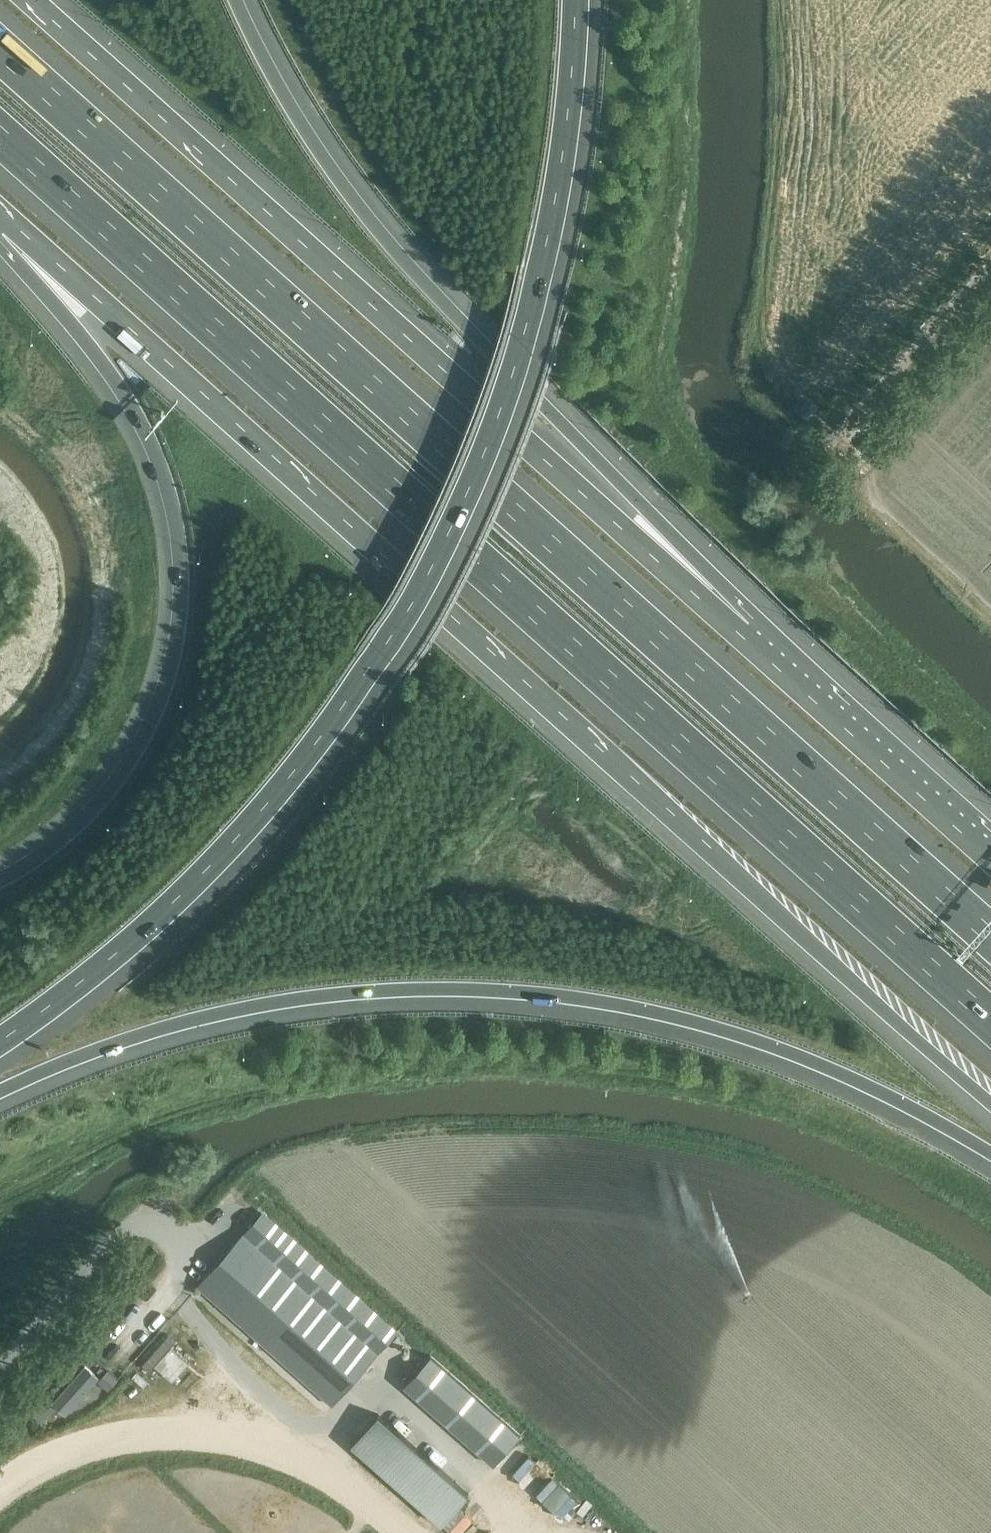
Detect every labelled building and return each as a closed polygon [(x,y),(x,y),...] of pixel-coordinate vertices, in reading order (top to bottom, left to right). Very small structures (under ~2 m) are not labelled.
[(395,1333),(261,1214),(246,1233),(199,1285),(334,1404),(380,1352),(395,1333)] [(155,1361),(174,1378),(191,1359),(173,1342),(155,1361)] [(521,1434),(431,1355),(404,1385),(494,1464),(521,1434)] [(66,1414),(100,1376),(86,1364),(52,1402),(66,1414)] [(119,1379),(108,1371),(98,1383),(108,1392),(119,1379)] [(380,1414),(354,1443),(443,1523),(469,1494),(380,1414)]
